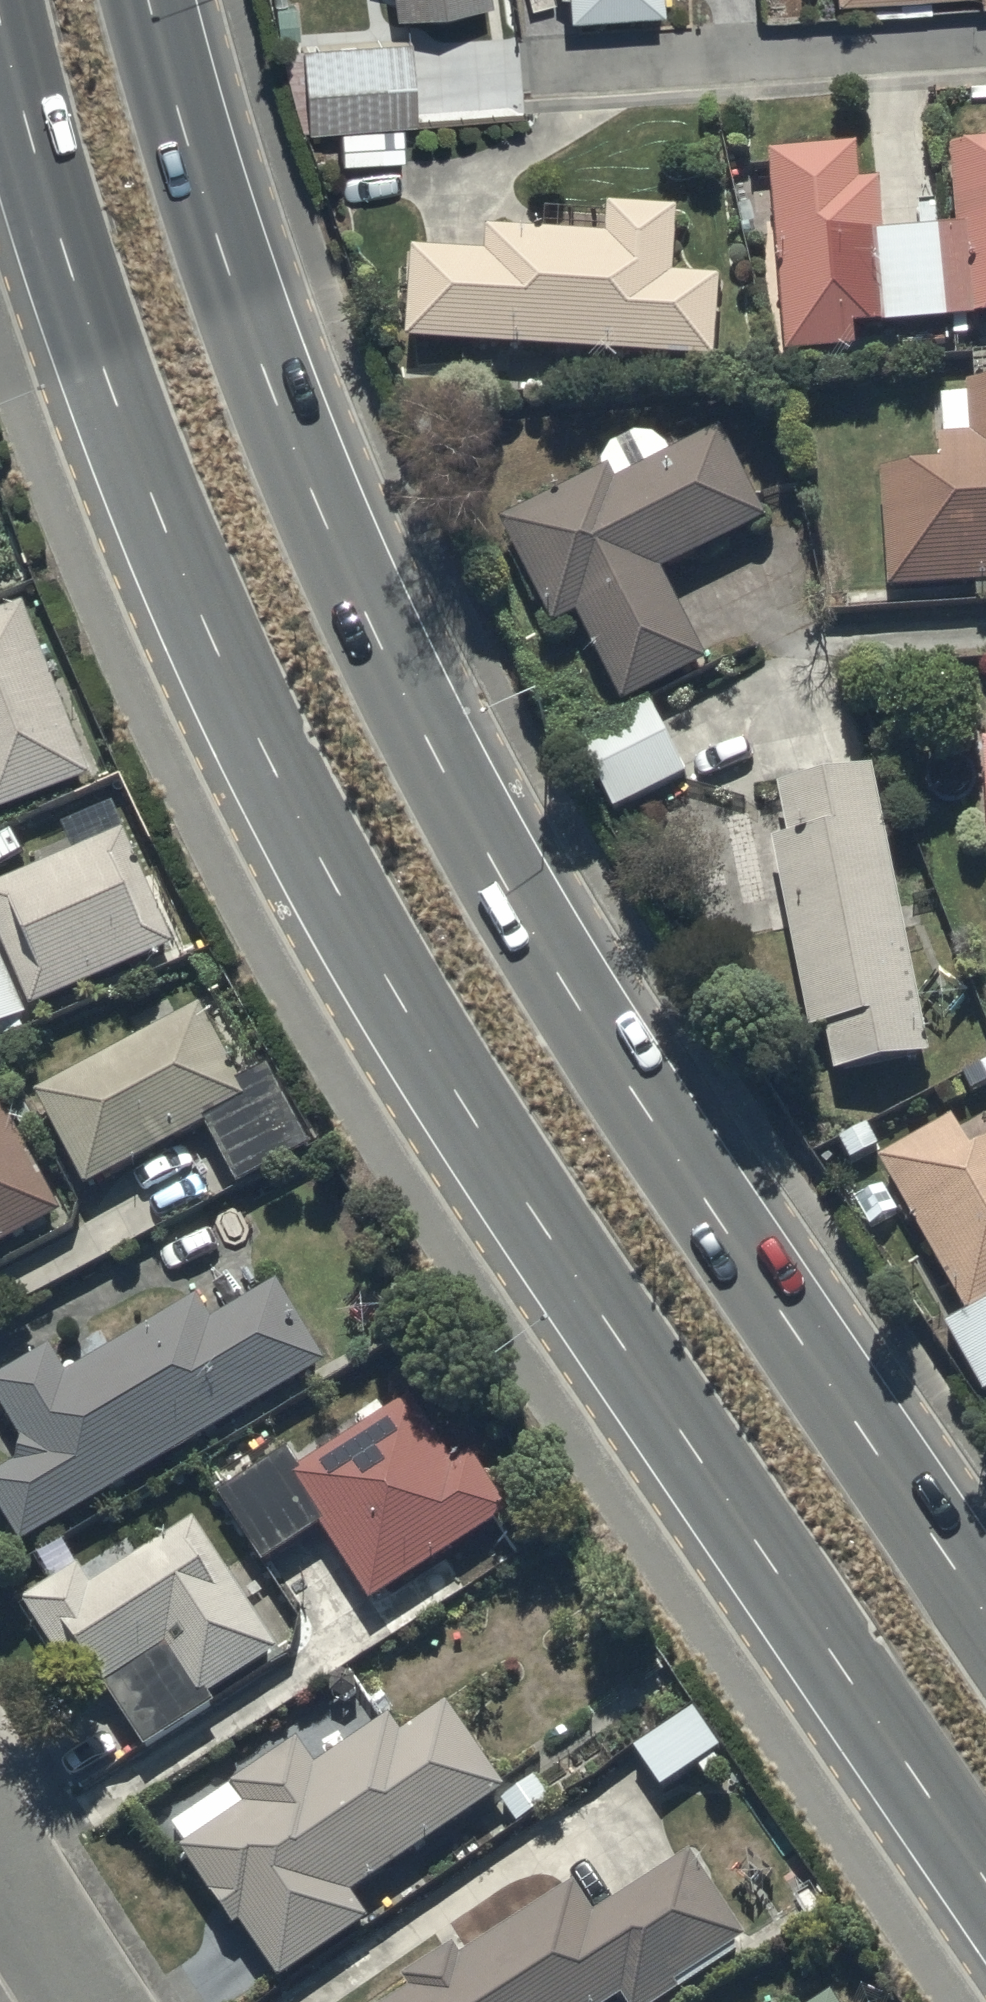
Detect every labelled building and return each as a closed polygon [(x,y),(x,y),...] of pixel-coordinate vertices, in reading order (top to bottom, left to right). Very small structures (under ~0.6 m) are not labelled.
[(483,0),(391,0),(394,19),(484,7),(483,0)] [(565,22),(662,15),(661,0),(563,0),(565,22)] [(411,46),(299,51),(303,133),(338,131),(340,166),(401,164),(400,128),(414,127),(411,46)] [(768,163),(784,364),(855,358),(854,337),(985,327),(985,152),(949,155),(955,237),(883,243),(879,188),(860,190),(857,156),(768,163)] [(411,255),(405,346),(714,369),(720,286),(674,282),(679,219),(607,213),(605,243),(485,234),(483,260),(411,255)] [(883,480),(888,600),(974,596),(975,609),(985,608),(985,392),(967,393),(967,403),(942,404),(944,445),(936,445),(938,478),(883,480)] [(551,636),(576,624),(620,713),(706,670),(662,582),(768,530),(722,437),(617,490),(609,475),(499,529),(551,636)] [(20,613),(0,621),(0,821),(89,785),(20,613)] [(575,746),(612,818),(686,781),(649,708),(575,746)] [(930,1066),(873,777),(776,796),(786,846),(771,849),(809,1042),(826,1039),(835,1085),(930,1066)] [(74,861),(0,893),(0,1037),(29,1025),(27,1020),(174,957),(124,840),(122,841),(112,817),(64,837),(74,861)] [(196,1016),(35,1105),(87,1199),(205,1134),(239,1194),(309,1155),(265,1074),(237,1090),(196,1016)] [(57,1221),(0,1113),(0,1251),(57,1221)] [(878,1170),(966,1323),(985,1312),(985,1155),(972,1164),(951,1128),(878,1170)] [(21,1549),(326,1371),(279,1290),(213,1329),(200,1306),(66,1385),(49,1356),(0,1384),(0,1411),(21,1447),(18,1469),(0,1480),(0,1517),(21,1549)] [(320,1536),(369,1611),(510,1519),(473,1462),(455,1473),(411,1405),(298,1479),(285,1459),(217,1504),(263,1574),(320,1536)] [(278,1659),(193,1529),(90,1595),(78,1576),(22,1611),(76,1694),(91,1684),(103,1702),(106,1699),(145,1758),(215,1713),(209,1704),(278,1659)] [(369,1929),(352,1904),(504,1798),(445,1714),(402,1744),(388,1725),(350,1752),(341,1739),(324,1751),(331,1761),(313,1774),(295,1748),(173,1833),(187,1853),(178,1859),(234,1938),(240,1933),(280,1991),(369,1929)] [(694,1717),(633,1759),(659,1798),(698,1771),(717,1799),(735,1787),(718,1762),(723,1759),(694,1717)] [(738,1961),(733,1954),(743,1948),(686,1859),(593,1919),(575,1891),(460,1965),(453,1953),(401,1986),(408,1998),(402,2001),(674,2001),(738,1961)]
